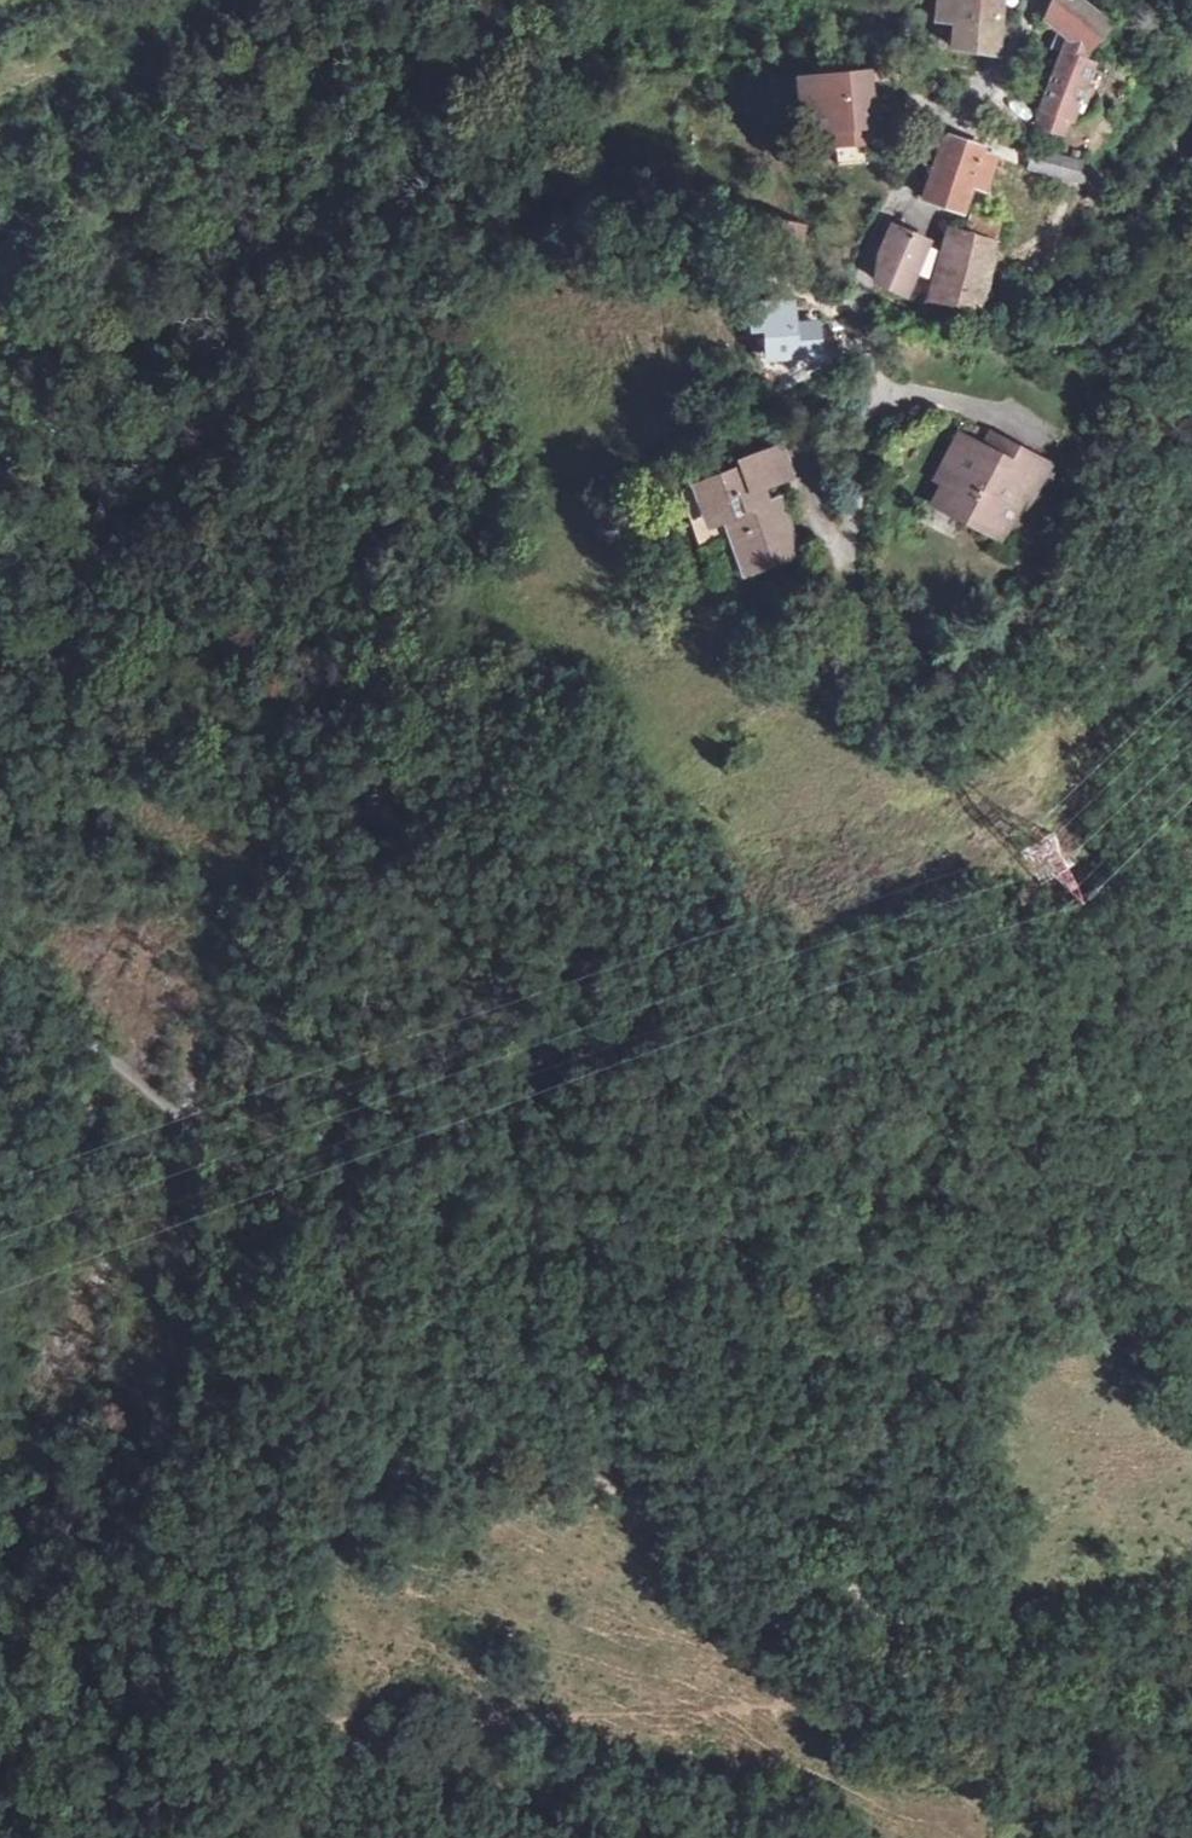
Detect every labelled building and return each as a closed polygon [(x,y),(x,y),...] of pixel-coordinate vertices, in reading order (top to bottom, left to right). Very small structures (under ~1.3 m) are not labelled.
[(935,19),(953,22),(951,47),(989,53),(994,0),(936,0),(935,19)] [(1076,0),(1051,0),(1044,17),(1057,29),(1050,49),(1062,53),(1056,66),(1040,109),(1041,109),(1067,119),(1084,80),(1090,65),(1082,62),(1086,52),(1106,25),(1076,0)] [(867,73),(810,77),(812,111),(833,110),(834,127),(871,124),(867,73)] [(812,111),(810,77),(797,78),(800,112),(812,111)] [(1102,88),(1084,80),(1067,119),(1041,109),(1033,126),(1062,133),(1064,127),(1068,128),(1088,121),(1102,88)] [(833,110),(812,111),(813,129),(834,127),(833,110)] [(982,148),(945,136),(923,198),(962,209),(978,163),(991,166),(995,156),(982,151),(982,148)] [(1080,161),(1031,150),(1027,167),(1062,175),(1063,171),(1076,174),(1080,161)] [(956,233),(994,242),(999,221),(960,212),(956,233)] [(931,233),(896,218),(877,255),(874,280),(904,295),(914,272),(925,247),(931,233)] [(802,227),(768,220),(762,246),(797,253),(802,227)] [(956,233),(951,232),(929,301),(978,307),(994,242),(956,233)] [(925,247),(914,272),(927,278),(938,253),(925,247)] [(784,304),(749,306),(751,329),(769,327),(771,358),(817,354),(815,324),(785,325),(784,304)] [(1045,462),(1015,447),(1006,464),(990,456),(993,450),(983,446),(958,433),(941,467),(949,471),(944,482),(936,502),(1004,533),(1023,490),(1031,494),(1045,462)] [(1015,447),(990,433),(983,446),(993,450),(990,456),(1006,464),(1015,447)] [(790,476),(780,447),(737,461),(741,475),(697,490),(709,528),(726,522),(744,572),(796,555),(777,500),(763,505),(758,506),(755,499),(760,497),(757,488),(790,476)] [(1052,465),(1045,462),(1031,494),(1037,497),(1052,465)] [(949,471),(941,467),(936,478),(944,482),(949,471)] [(1002,537),(1004,533),(936,502),(933,506),(1002,537)] [(1043,888),(1081,874),(1064,830),(1027,845),(1043,888)]
